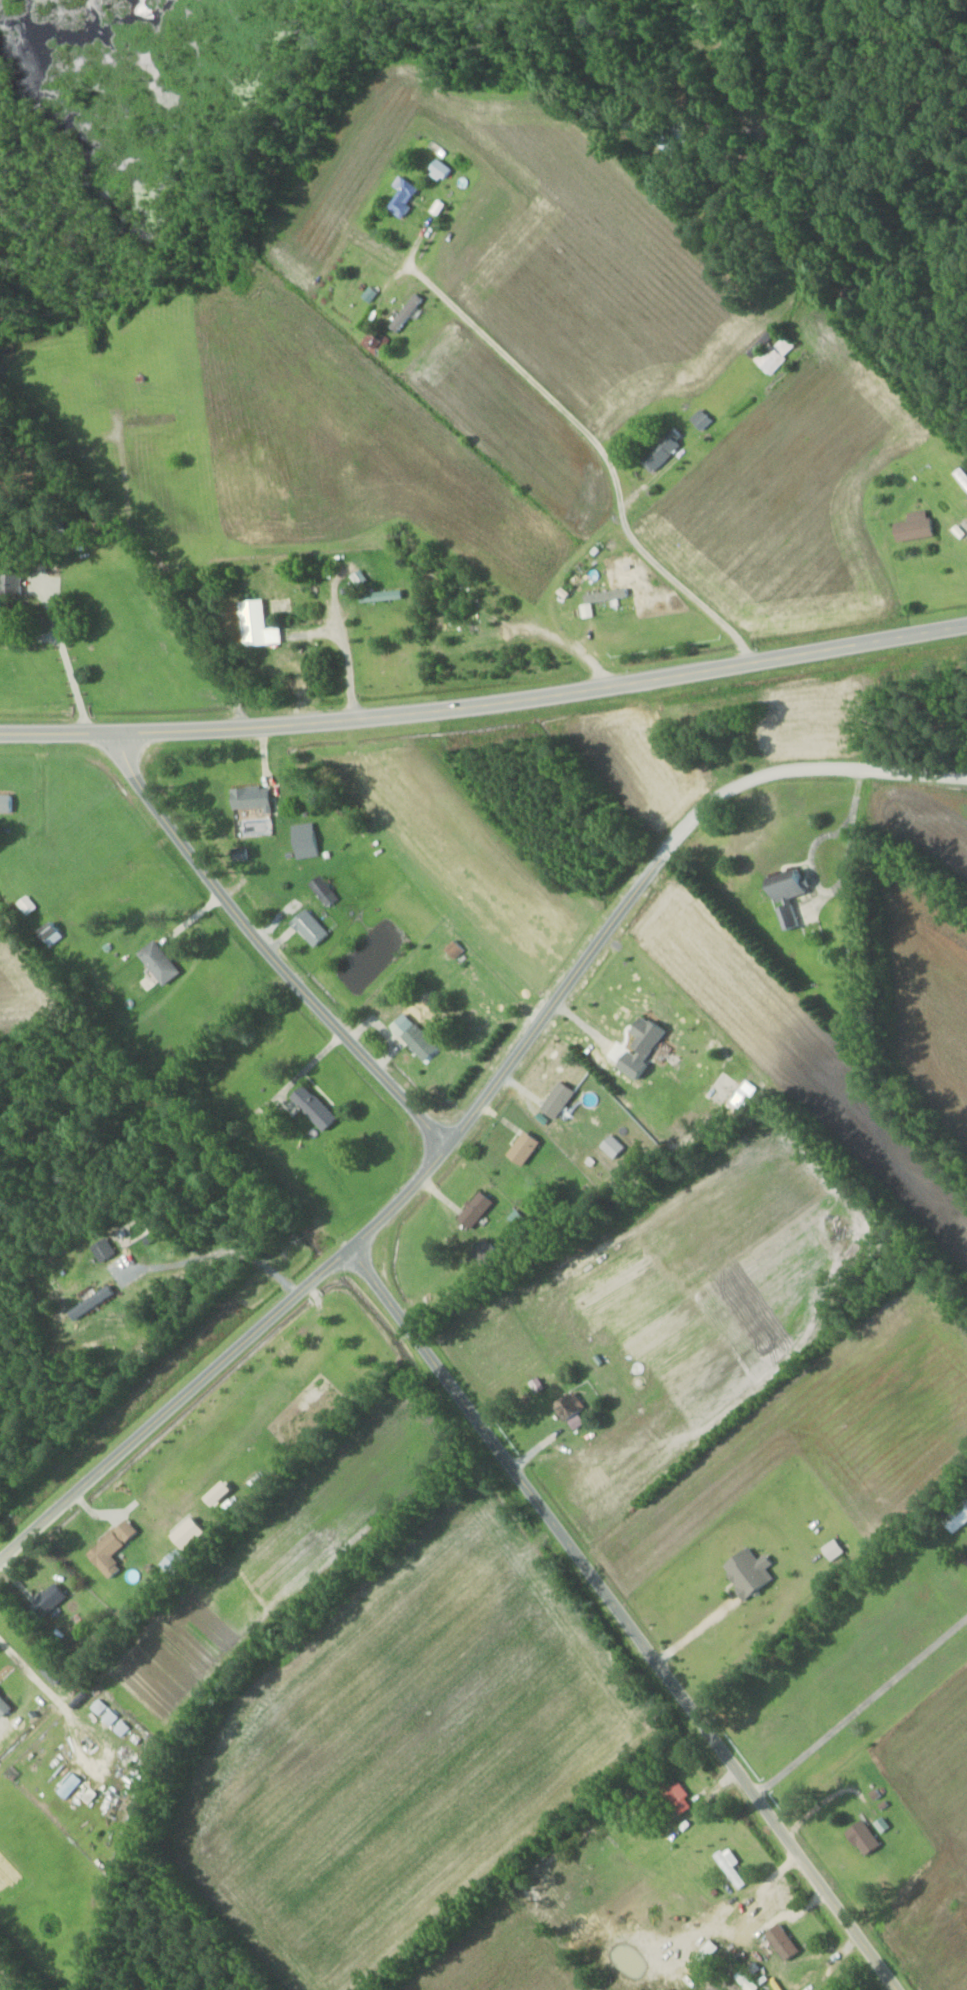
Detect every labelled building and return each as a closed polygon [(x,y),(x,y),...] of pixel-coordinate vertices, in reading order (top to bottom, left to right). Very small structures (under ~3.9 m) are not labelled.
[(690,145),(671,125),(657,138),(676,158),(690,145)] [(457,170),(443,158),(432,170),(446,182),(457,170)] [(406,191),(394,206),(405,216),(426,190),(406,175),(398,185),(406,191)] [(394,327),(404,333),(427,298),(418,291),(394,327)] [(750,351),(770,373),(797,348),(777,326),(750,351)] [(390,341),(376,329),(365,342),(379,354),(390,341)] [(715,420),(704,409),(694,419),(705,430),(715,420)] [(677,426),(643,459),(656,473),(690,440),(677,426)] [(965,465),(955,472),(966,489),(966,468),(965,465)] [(913,513),(914,521),(897,523),(899,542),(939,537),(936,510),(913,513)] [(0,575),(0,595),(20,595),(21,576),(0,575)] [(637,607),(635,581),(598,584),(600,611),(637,607)] [(361,603),(406,599),(405,590),(360,594),(361,603)] [(284,628),(270,629),(268,600),(244,602),(247,646),(285,643),(284,628)] [(276,787),(236,788),(237,809),(276,807),(276,787)] [(0,794),(0,813),(16,813),(16,794),(0,794)] [(323,847),(317,822),(295,827),(301,852),(323,847)] [(793,898),(816,892),(810,868),(773,877),(787,932),(801,929),(793,898)] [(311,883),(329,908),(341,899),(323,875),(311,883)] [(318,947),(333,932),(309,909),(294,923),(318,947)] [(67,935),(58,920),(44,930),(53,944),(67,935)] [(185,972),(160,938),(143,951),(168,985),(185,972)] [(455,959),(467,951),(459,939),(447,946),(455,959)] [(860,950),(849,950),(849,968),(860,968),(860,950)] [(638,1029),(644,1035),(638,1042),(652,1053),(673,1030),(652,1013),(638,1029)] [(405,1036),(428,1061),(443,1047),(419,1022),(405,1036)] [(545,1107),(560,1118),(581,1090),(566,1079),(545,1107)] [(297,1097),(330,1130),(344,1117),(311,1084),(297,1097)] [(545,1140),(529,1129),(511,1154),(527,1165),(545,1140)] [(463,1215),(476,1227),(499,1201),(486,1189),(463,1215)] [(476,1253),(492,1270),(507,1256),(491,1239),(476,1253)] [(566,1422),(591,1410),(582,1392),(557,1404),(566,1422)] [(949,1516),(959,1530),(966,1524),(966,1502),(949,1516)] [(91,1554),(115,1578),(127,1566),(116,1556),(129,1543),(116,1529),(91,1554)] [(176,1577),(193,1560),(180,1548),(164,1565),(176,1577)] [(72,1595),(59,1582),(35,1605),(48,1618),(72,1595)] [(8,1717),(18,1708),(0,1689),(0,1709),(8,1717)] [(688,1811),(701,1797),(674,1774),(661,1788),(688,1811)] [(887,1846),(868,1819),(851,1831),(870,1858),(887,1846)] [(752,1884),(739,1865),(743,1862),(733,1847),(718,1857),(740,1891),(752,1884)] [(770,1932),(788,1962),(804,1952),(786,1923),(770,1932)] [(746,1968),(737,1975),(748,1989),(759,1989),(761,1988),(746,1968)]
